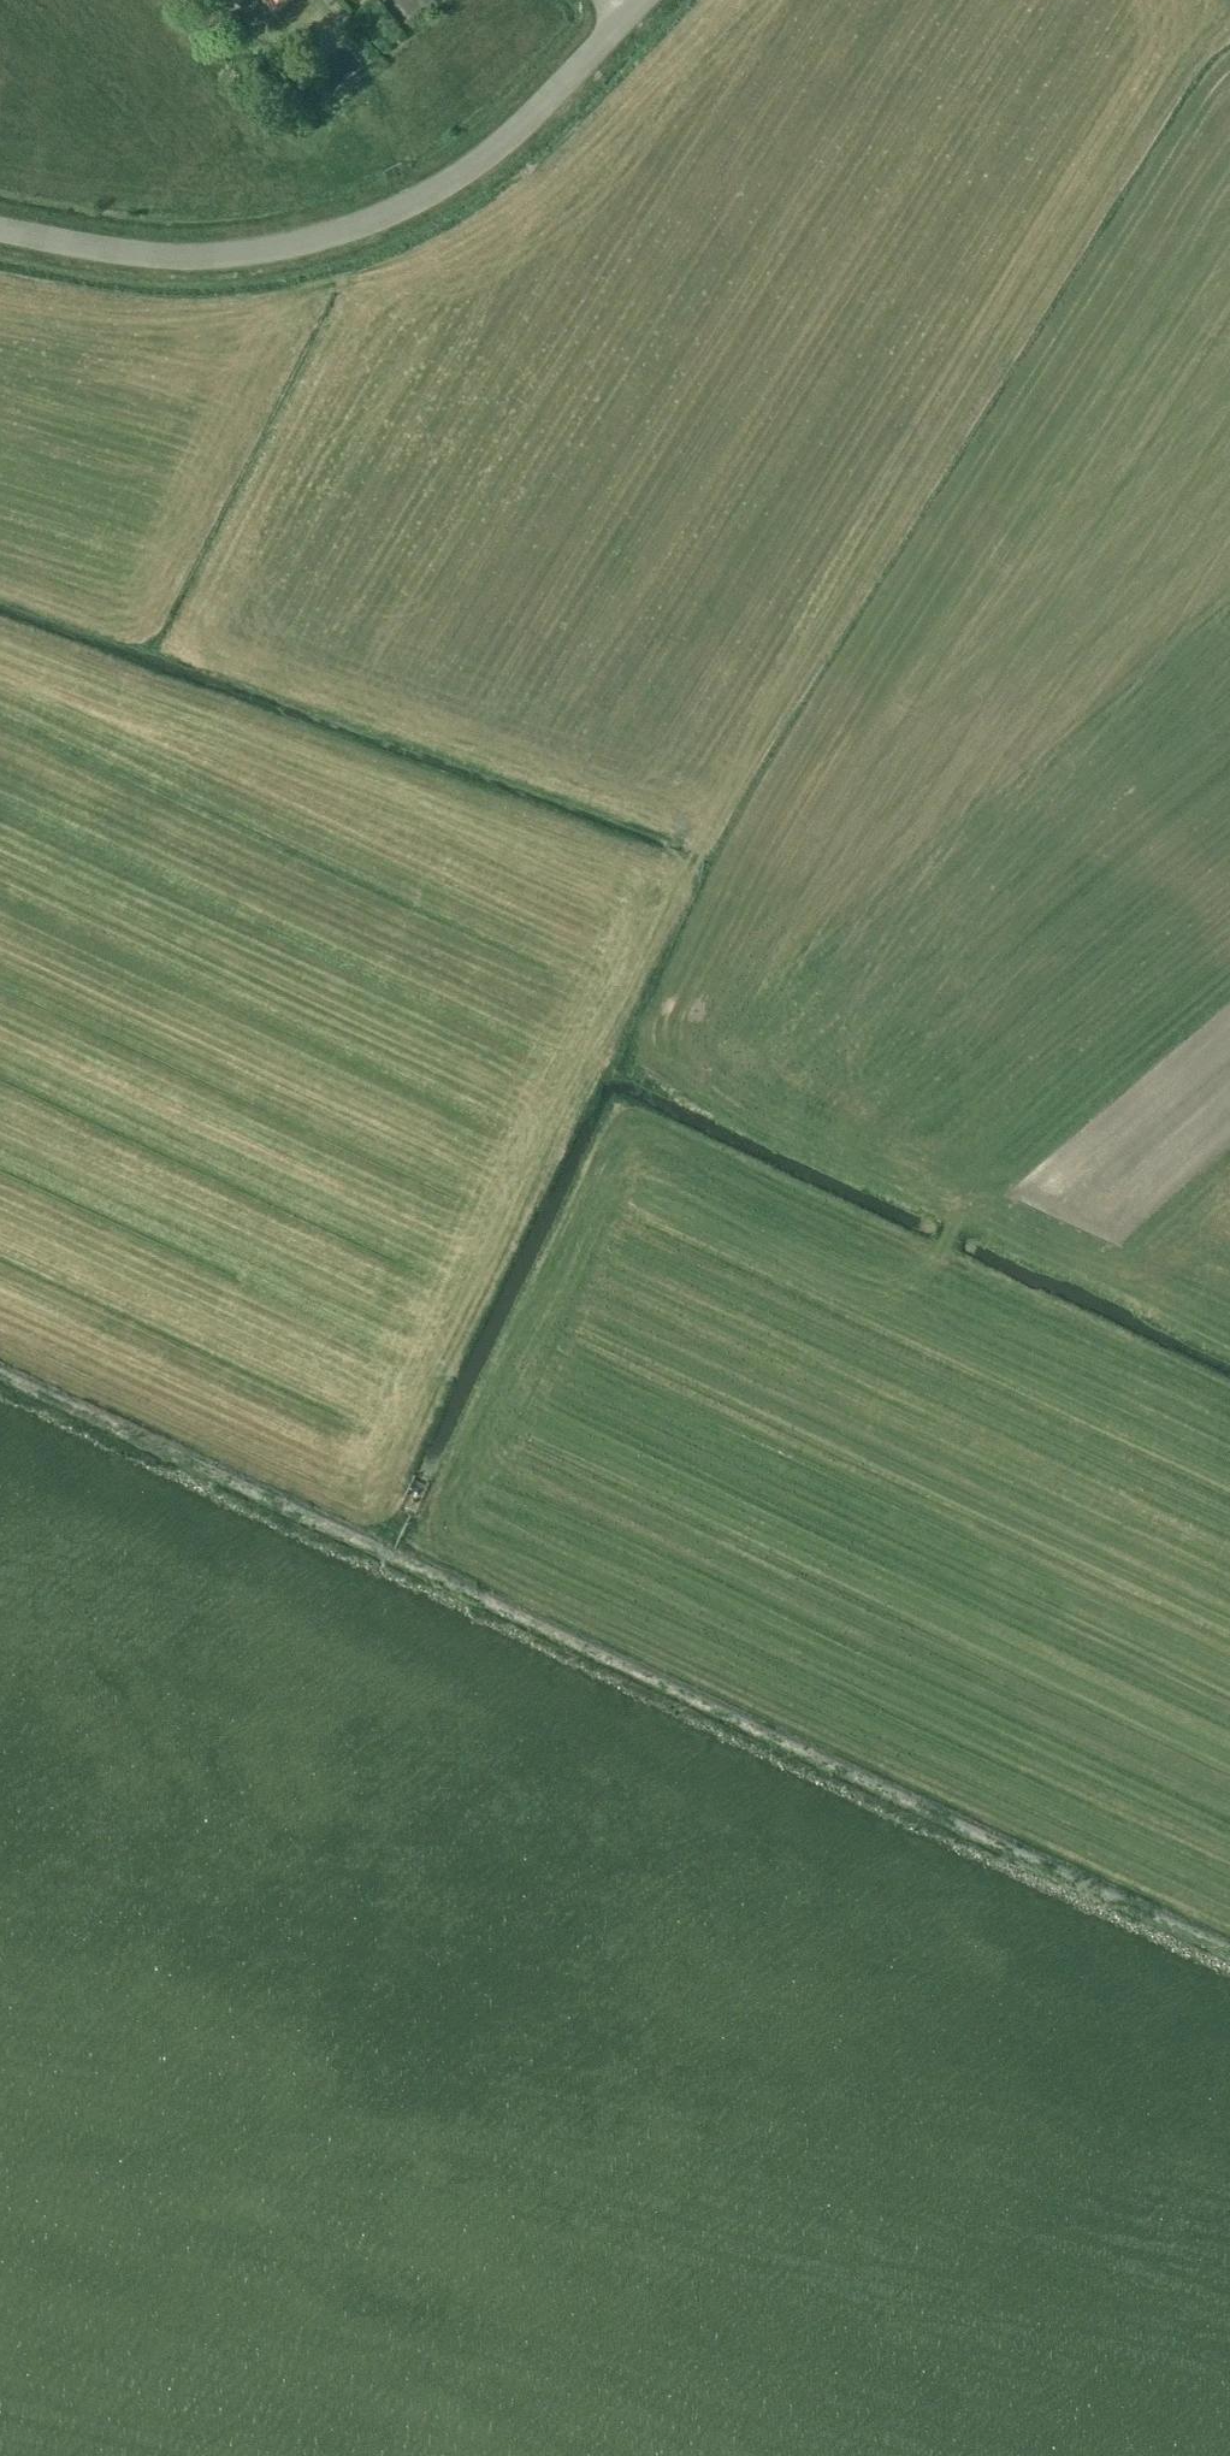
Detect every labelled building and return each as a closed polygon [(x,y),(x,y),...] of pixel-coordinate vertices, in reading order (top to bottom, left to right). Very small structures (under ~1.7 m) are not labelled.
[(273,12),(288,0),(264,0),(273,12)]
